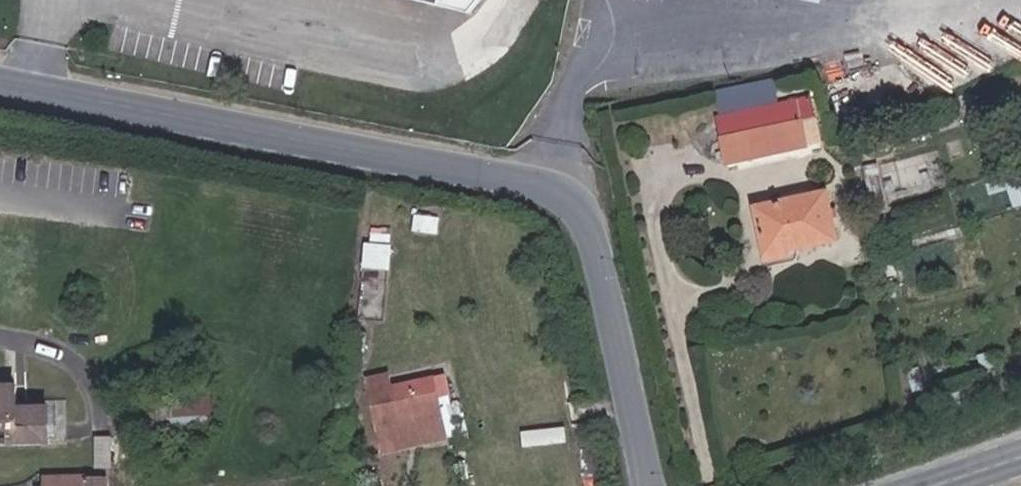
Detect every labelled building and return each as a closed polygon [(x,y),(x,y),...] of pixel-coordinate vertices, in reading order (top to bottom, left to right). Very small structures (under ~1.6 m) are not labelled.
[(475,21),(480,0),(385,0),(475,21)] [(717,115),(774,106),(771,83),(713,91),(717,115)] [(725,166),(818,149),(809,100),(774,106),(717,115),(725,166)] [(892,164),(904,160),(900,143),(888,147),(892,164)] [(877,168),(892,164),(888,147),(874,151),(877,168)] [(864,172),(877,168),(874,151),(859,155),(860,158),(864,170),(864,172)] [(848,174),(864,170),(860,158),(845,163),(848,174)] [(785,245),(832,236),(828,219),(834,217),(832,205),(825,206),(822,190),(750,206),(761,257),(786,252),(785,245)] [(366,266),(393,268),(396,242),(369,239),(366,266)] [(375,381),(392,457),(468,441),(454,377),(401,387),(399,375),(375,381)] [(107,398),(198,395),(196,377),(160,379),(160,390),(107,393),(107,398)] [(49,443),(48,405),(16,406),(16,384),(0,384),(0,444),(49,443)] [(160,437),(201,435),(198,395),(107,398),(108,421),(158,418),(160,437)] [(120,474),(58,476),(58,485),(120,485),(120,474)]
